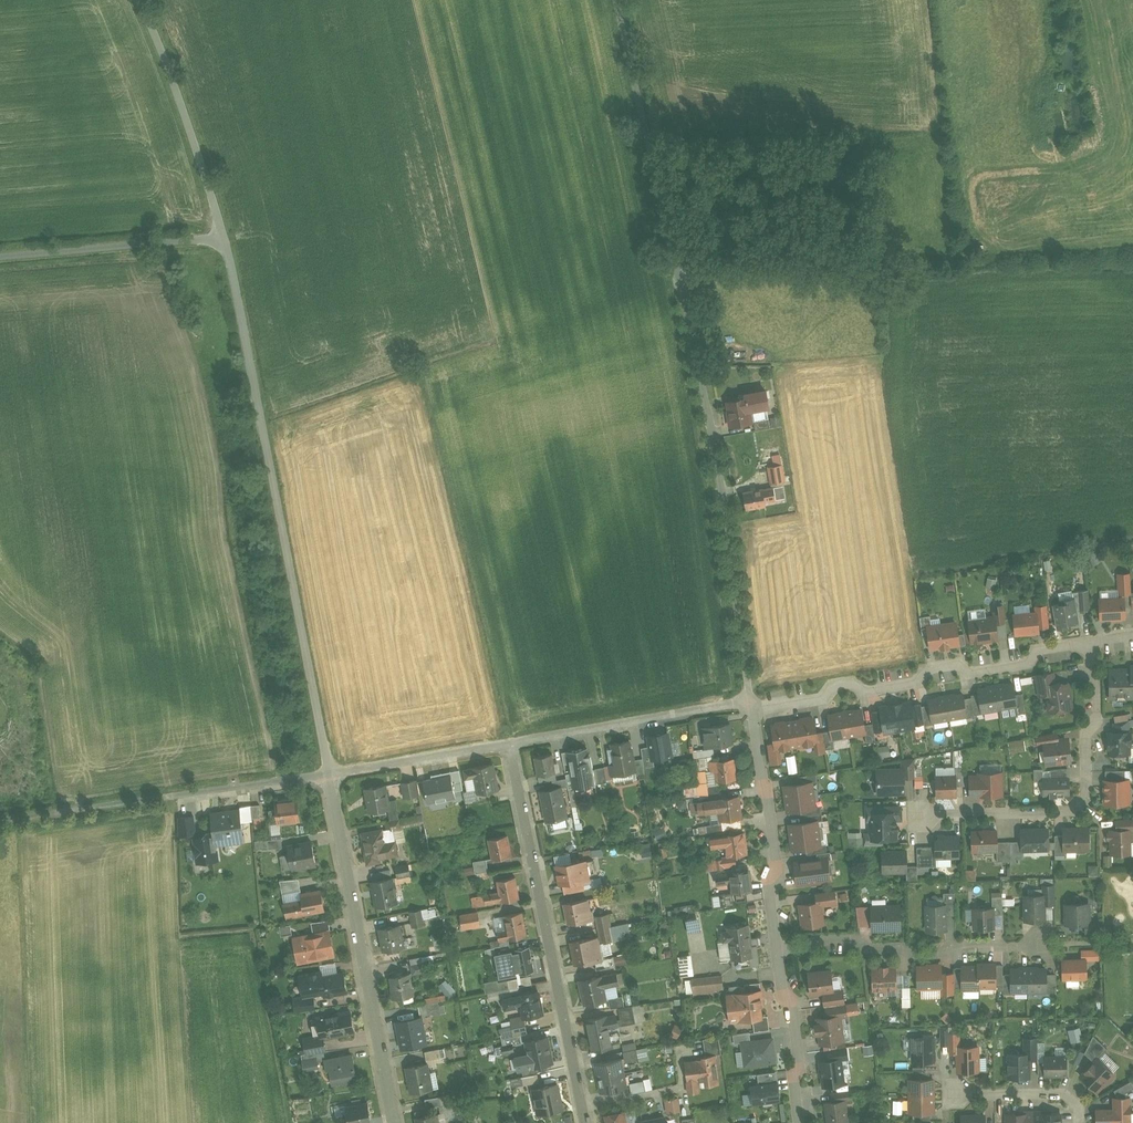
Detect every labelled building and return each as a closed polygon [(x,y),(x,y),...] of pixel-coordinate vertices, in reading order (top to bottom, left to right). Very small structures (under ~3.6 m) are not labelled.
[(746,398),(728,402),(730,417),(728,418),(729,424),(731,423),(732,426),(751,422),(749,410),(769,407),(766,390),(745,394),(746,398)] [(768,418),(770,428),(781,426),(779,416),(768,418)] [(768,418),(754,421),(755,430),(770,428),(768,418)] [(767,456),(768,466),(781,464),(780,454),(767,456)] [(781,464),(768,466),(771,484),(784,482),(781,464)] [(774,487),(776,499),(786,498),(783,485),(774,487)] [(763,488),(743,492),(746,509),(766,506),(765,501),(776,499),(774,487),(763,489),(763,488)] [(1096,552),(1088,556),(1093,565),(1101,561),(1096,552)] [(1130,573),(1118,574),(1119,594),(1131,593),(1130,573)] [(997,580),(988,578),(986,588),(995,590),(997,580)] [(953,584),(946,586),(948,593),(954,591),(953,584)] [(1088,590),(1072,592),(1073,598),(1074,598),(1077,612),(1090,610),(1088,590)] [(1073,598),(1059,601),(1060,604),(1053,605),(1058,629),(1068,627),(1067,624),(1078,622),(1077,612),(1074,598),(1073,598)] [(1124,598),(1100,599),(1101,619),(1125,617),(1124,598)] [(1003,605),(992,606),(994,617),(995,616),(995,624),(1005,622),(1003,605)] [(1047,606),(1035,607),(1035,613),(1036,613),(1038,627),(1049,626),(1047,606)] [(1035,613),(1014,615),(1016,633),(1038,631),(1038,627),(1036,613),(1035,613)] [(930,615),(920,617),(922,637),(929,636),(928,626),(932,626),(930,615)] [(994,617),(969,620),(972,642),(997,639),(995,624),(995,616),(994,617)] [(932,626),(928,626),(929,636),(931,648),(941,647),(942,648),(949,647),(948,646),(959,644),(957,634),(956,622),(932,626)] [(1131,670),(1110,670),(1110,697),(1132,697),(1132,667),(1131,667),(1131,670)] [(1054,672),(1035,675),(1037,686),(1056,683),(1054,672)] [(1056,683),(1037,686),(1039,696),(1046,695),(1049,712),(1072,708),(1068,683),(1060,684),(1058,683),(1056,683)] [(1013,684),(1004,685),(1004,686),(997,688),(996,686),(996,687),(999,708),(1016,706),(1017,705),(1015,695),(1013,684)] [(995,688),(988,689),(987,688),(978,690),(979,693),(981,705),(982,711),(999,708),(996,687),(995,687),(995,688)] [(979,693),(971,695),(971,697),(973,706),(981,705),(979,693)] [(1022,693),(1015,695),(1017,705),(1016,706),(1018,714),(1026,713),(1022,693)] [(963,694),(951,696),(949,695),(945,695),(949,719),(966,716),(967,716),(966,709),(964,698),(963,694)] [(940,698),(928,700),(929,704),(931,715),(932,722),(949,719),(945,695),(941,696),(940,698)] [(971,697),(964,698),(966,709),(973,708),(973,706),(971,697)] [(910,702),(899,704),(899,703),(895,704),(900,729),(914,727),(913,720),(911,706),(910,702)] [(891,705),(881,707),(881,711),(883,725),(885,732),(900,729),(895,704),(891,704),(891,705)] [(921,704),(911,706),(913,720),(923,718),(923,717),(921,706),(921,704)] [(929,704),(921,706),(923,717),(931,715),(929,704)] [(981,705),(973,706),(973,708),(975,715),(983,713),(982,711),(981,705)] [(973,708),(966,709),(967,716),(966,716),(967,718),(975,717),(975,715),(973,708)] [(862,710),(845,712),(849,735),(865,733),(866,733),(864,725),(862,710)] [(881,711),(871,712),(873,723),(873,727),(883,725),(881,711)] [(845,712),(829,715),(831,730),(833,738),(849,735),(845,712)] [(1128,712),(1115,716),(1116,721),(1129,717),(1128,712)] [(931,715),(923,717),(923,718),(925,725),(933,724),(932,722),(931,715)] [(813,718),(793,721),(797,745),(817,742),(818,742),(816,733),(813,718)] [(1129,720),(1114,723),(1114,732),(1129,732),(1129,720)] [(793,721),(772,725),(775,743),(776,749),(777,749),(797,745),(793,721)] [(729,723),(704,727),(706,747),(732,743),(731,733),(732,733),(730,724),(729,723)] [(873,723),(864,725),(866,733),(865,733),(867,742),(876,741),(873,727),(873,723)] [(831,730),(823,732),(826,749),(835,748),(833,738),(831,730)] [(823,732),(816,733),(818,742),(817,742),(819,753),(826,751),(826,749),(823,732)] [(1057,732),(1037,736),(1038,745),(1045,744),(1045,741),(1058,740),(1057,732)] [(1114,732),(1109,732),(1109,738),(1108,739),(1108,747),(1109,748),(1109,754),(1120,753),(1121,755),(1125,755),(1127,753),(1129,753),(1129,744),(1131,744),(1130,732),(1129,732),(1114,732)] [(667,733),(649,736),(651,747),(653,759),(671,756),(667,733)] [(1024,738),(1009,741),(1011,752),(1026,749),(1024,738)] [(1058,740),(1045,741),(1045,744),(1047,763),(1069,761),(1067,743),(1063,739),(1058,740)] [(629,741),(611,744),(615,763),(611,764),(611,765),(613,775),(635,771),(636,771),(634,760),(633,760),(629,741)] [(775,743),(768,744),(770,764),(779,762),(777,749),(776,749),(775,743)] [(880,755),(890,755),(890,745),(879,745),(880,755)] [(587,747),(567,751),(571,773),(571,774),(573,774),(575,788),(596,784),(593,769),(591,770),(587,747)] [(642,759),(644,768),(654,766),(653,759),(651,747),(641,749),(642,759)] [(714,748),(693,751),(694,758),(715,755),(714,748)] [(962,749),(954,749),(955,765),(963,765),(962,749)] [(552,754),(534,757),(538,776),(556,772),(552,754)] [(734,758),(714,761),(717,780),(737,778),(734,758)] [(915,777),(914,758),(902,759),(903,769),(904,777),(915,777)] [(642,759),(634,760),(636,771),(635,771),(636,775),(645,774),(644,768),(642,759)] [(493,764),(464,769),(466,779),(475,777),(479,793),(498,789),(493,764)] [(611,765),(604,766),(606,780),(614,779),(613,775),(611,765)] [(604,766),(596,768),(598,784),(607,782),(606,780),(604,766)] [(1067,768),(1050,770),(1050,779),(1068,778),(1067,768)] [(903,769),(877,770),(878,793),(904,792),(904,777),(903,769)] [(1125,770),(1105,771),(1105,780),(1125,780),(1125,770)] [(1001,772),(980,773),(980,777),(981,795),(982,795),(1002,795),(1001,772)] [(571,774),(571,773),(566,774),(567,778),(568,786),(569,789),(575,788),(573,774),(571,774)] [(817,773),(797,777),(795,784),(812,782),(812,783),(818,782),(817,773)] [(454,775),(423,781),(427,801),(458,795),(454,775)] [(957,776),(936,776),(937,799),(958,799),(957,786),(957,776)] [(915,788),(923,787),(923,777),(915,777),(915,788)] [(980,777),(970,777),(971,797),(982,797),(982,795),(981,795),(980,777)] [(567,778),(552,781),(554,788),(561,787),(561,788),(568,786),(567,778)] [(1050,779),(1043,779),(1044,795),(1069,794),(1069,778),(1068,778),(1050,779)] [(416,780),(402,782),(405,798),(419,795),(416,780)] [(1105,780),(1105,804),(1116,803),(1118,806),(1122,806),(1124,803),(1128,803),(1128,780),(1125,780),(1105,780)] [(795,784),(784,786),(786,798),(818,794),(817,790),(813,788),(812,783),(812,782),(795,784)] [(721,784),(707,786),(708,794),(722,792),(721,784)] [(386,785),(366,788),(370,812),(390,809),(388,800),(386,785)] [(554,788),(541,791),(547,821),(567,817),(561,788),(561,787),(554,788)] [(475,789),(463,791),(465,802),(477,800),(475,789)] [(818,794),(786,798),(788,811),(798,810),(815,807),(814,802),(818,799),(818,794)] [(739,796),(719,798),(719,799),(704,801),(698,802),(699,812),(706,811),(706,812),(720,810),(722,820),(741,818),(739,796)] [(392,820),(400,818),(396,799),(388,800),(390,809),(392,820)] [(298,800),(276,802),(276,808),(269,809),(271,821),(278,820),(278,822),(300,820),(298,800)] [(260,804),(252,805),(253,818),(254,818),(261,817),(260,804)] [(253,821),(250,805),(240,807),(242,822),(253,821)] [(815,807),(798,810),(802,817),(804,816),(822,814),(821,806),(815,807)] [(900,807),(867,808),(868,816),(870,816),(870,837),(871,839),(882,838),(896,838),(895,819),(900,819),(900,807)] [(240,810),(211,813),(211,816),(214,833),(215,845),(216,845),(216,842),(235,840),(235,838),(243,837),(243,841),(244,841),(240,810)] [(822,814),(804,816),(805,823),(817,821),(817,822),(823,821),(822,814)] [(400,818),(401,827),(424,823),(422,815),(400,818)] [(194,816),(178,818),(179,836),(196,833),(194,816)] [(392,820),(386,821),(388,829),(392,828),(392,829),(401,827),(400,818),(392,820)] [(1116,819),(1117,830),(1131,830),(1132,830),(1132,819),(1116,819)] [(805,823),(789,825),(791,837),(823,833),(822,828),(818,827),(817,822),(817,821),(805,823)] [(723,823),(706,826),(707,833),(724,830),(723,823)] [(382,830),(363,834),(366,853),(368,864),(379,861),(379,858),(397,854),(393,831),(393,830),(392,829),(392,828),(388,829),(382,830)] [(1088,828),(1064,829),(1064,835),(1064,850),(1065,850),(1077,850),(1078,851),(1084,851),(1088,847),(1088,828)] [(1047,829),(1022,830),(1022,850),(1048,849),(1047,829)] [(1117,830),(1111,831),(1112,854),(1131,853),(1131,830),(1117,830)] [(997,831),(972,831),(972,851),(997,851),(997,842),(997,831)] [(864,832),(849,833),(850,847),(865,846),(865,838),(864,832)] [(215,845),(214,833),(206,834),(203,838),(194,839),(198,862),(217,860),(215,845)] [(743,833),(725,835),(725,836),(726,845),(728,855),(746,853),(743,833)] [(823,833),(791,837),(793,850),(808,848),(820,846),(819,840),(823,838),(823,833)] [(507,835),(489,839),(493,859),(511,856),(507,835)] [(945,837),(944,835),(938,835),(938,839),(935,840),(935,847),(936,857),(949,856),(950,858),(957,858),(959,856),(959,835),(951,835),(951,837),(945,837)] [(1064,835),(1055,835),(1055,855),(1065,855),(1065,850),(1064,850),(1064,835)] [(725,836),(711,838),(712,847),(726,845),(725,836)] [(882,845),(882,838),(871,839),(870,837),(865,838),(865,846),(882,845)] [(262,840),(261,840),(262,847),(262,849),(283,847),(282,838),(262,840)] [(311,843),(296,846),(296,844),(288,845),(292,869),(316,864),(312,841),(311,841),(311,843)] [(1010,841),(997,842),(997,851),(997,862),(1010,861),(1010,841)] [(820,846),(808,848),(809,854),(817,854),(827,852),(826,845),(820,846)] [(936,857),(935,847),(917,847),(917,866),(918,867),(937,867),(936,857)] [(591,850),(579,852),(580,858),(592,856),(591,850)] [(906,851),(882,852),(883,872),(906,871),(907,871),(907,866),(906,851)] [(827,852),(817,854),(817,860),(827,859),(827,860),(832,859),(831,852),(827,852)] [(724,858),(714,860),(716,870),(736,866),(735,858),(724,860),(724,858)] [(488,871),(486,859),(473,862),(474,868),(475,874),(488,871)] [(592,859),(573,863),(573,862),(556,866),(560,885),(563,884),(582,880),(589,879),(588,874),(595,873),(592,859)] [(817,860),(794,863),(797,884),(819,881),(822,883),(826,883),(828,880),(830,880),(827,860),(827,859),(817,860)] [(409,864),(396,867),(398,877),(411,875),(409,864)] [(918,867),(917,866),(907,866),(907,871),(906,871),(907,882),(918,882),(918,867)] [(374,872),(376,879),(392,875),(391,868),(374,872)] [(749,870),(730,873),(731,873),(732,882),(733,893),(747,891),(751,890),(749,870)] [(488,872),(476,874),(477,880),(489,878),(488,872)] [(731,873),(716,875),(717,884),(732,882),(731,873)] [(392,877),(372,881),(375,897),(374,897),(376,907),(397,903),(392,877)] [(515,877),(497,880),(499,892),(501,902),(519,899),(515,877)] [(299,878),(284,880),(287,893),(301,891),(299,878)] [(582,880),(563,884),(565,894),(585,890),(582,880)] [(1054,885),(1043,885),(1043,895),(1044,895),(1044,905),(1054,905),(1054,885)] [(302,901),(285,904),(287,916),(324,909),(321,890),(301,894),(302,901)] [(834,890),(816,893),(817,902),(820,902),(821,906),(836,904),(834,890)] [(733,893),(721,894),(723,907),(748,902),(747,891),(733,893)] [(499,892),(472,897),(474,907),(501,902),(499,892)] [(955,903),(955,892),(944,893),(944,901),(947,903),(955,903)] [(1043,895),(1025,895),(1025,920),(1044,920),(1044,905),(1044,895),(1043,895)] [(1002,897),(992,897),(992,908),(993,908),(993,915),(1003,914),(1002,897)] [(588,899),(563,904),(568,924),(595,919),(593,910),(590,911),(588,899)] [(947,903),(944,901),(944,905),(945,905),(945,915),(955,915),(955,903),(947,903)] [(817,902),(800,904),(803,927),(823,924),(821,906),(820,902),(817,902)] [(1088,903),(1066,904),(1067,924),(1085,923),(1089,923),(1088,903)] [(944,905),(927,905),(927,930),(946,930),(945,915),(945,905),(944,905)] [(871,906),(856,907),(859,926),(872,925),(871,906)] [(900,906),(871,906),(872,925),(872,930),(900,929),(900,906)] [(992,908),(974,909),(975,929),(993,928),(993,915),(993,908),(992,908)] [(422,909),(410,912),(413,928),(425,925),(422,909)] [(477,912),(461,915),(463,929),(480,926),(477,912)] [(522,912),(504,916),(506,930),(497,932),(499,941),(508,940),(527,936),(522,912)] [(608,914),(596,916),(599,929),(610,927),(608,914)] [(699,918),(686,920),(688,934),(701,932),(699,918)] [(312,924),(313,932),(330,929),(328,920),(312,924)] [(1089,923),(1085,923),(1086,933),(1101,932),(1101,922),(1089,923)] [(749,924),(727,927),(727,930),(722,931),(723,942),(729,941),(732,960),(733,968),(759,965),(757,945),(752,946),(749,924)] [(280,927),(281,936),(292,934),(291,925),(280,927)] [(399,925),(380,929),(384,951),(403,948),(399,925)] [(621,925),(610,927),(613,941),(624,938),(621,925)] [(610,927),(599,929),(601,943),(613,941),(610,927)] [(310,935),(297,938),(301,959),(314,956),(314,953),(318,952),(319,958),(333,956),(329,934),(311,938),(310,935)] [(597,937),(571,942),(576,965),(594,961),(602,959),(602,958),(597,937)] [(529,947),(515,949),(516,953),(519,971),(520,975),(534,972),(529,947)] [(1102,959),(1102,950),(1093,951),(1093,959),(1102,959)] [(516,953),(513,954),(512,951),(497,954),(499,963),(502,963),(503,967),(500,968),(502,977),(517,974),(516,972),(519,971),(516,953)] [(1093,951),(1082,951),(1083,960),(1086,960),(1093,959),(1093,951)] [(615,964),(626,964),(626,954),(615,955),(615,964)] [(614,956),(602,958),(602,959),(594,961),(596,970),(616,967),(614,956)] [(691,956),(678,957),(681,977),(693,976),(691,956)] [(410,959),(411,966),(423,964),(422,957),(410,959)] [(1083,960),(1062,960),(1063,979),(1086,978),(1086,960),(1083,960)] [(423,964),(411,966),(413,974),(425,972),(423,964)] [(995,964),(987,964),(987,965),(979,965),(979,964),(978,964),(978,967),(979,967),(979,987),(996,987),(996,985),(995,965),(995,964)] [(941,966),(917,967),(918,988),(940,988),(942,988),(941,974),(941,966)] [(978,967),(970,967),(970,966),(962,966),(962,968),(962,988),(962,990),(979,989),(979,987),(979,967),(978,967)] [(880,967),(880,968),(872,968),(873,990),(876,990),(876,991),(887,991),(887,989),(896,989),(895,968),(887,968),(887,967),(880,967)] [(1023,970),(1011,970),(1011,974),(1011,992),(1012,992),(1029,991),(1028,968),(1025,968),(1023,970)] [(1046,976),(1046,969),(1034,969),(1032,968),(1028,968),(1029,991),(1046,991),(1047,991),(1046,985),(1046,976)] [(830,971),(809,973),(811,989),(817,994),(823,993),(833,991),(831,979),(833,977),(833,973),(830,971)] [(321,972),(300,976),(304,996),(313,995),(324,993),(325,996),(347,992),(343,972),(322,976),(321,972)] [(409,974),(391,978),(393,987),(391,988),(393,999),(413,996),(409,974)] [(617,974),(601,977),(603,988),(619,985),(617,974)] [(955,988),(954,974),(941,974),(942,988),(940,988),(940,994),(955,994),(955,988)] [(1011,992),(1011,974),(1003,975),(1003,985),(1003,995),(1012,994),(1012,992),(1011,992)] [(601,976),(579,981),(581,991),(582,991),(585,1005),(605,1001),(603,988),(601,977),(601,976)] [(722,976),(692,980),(694,996),(714,994),(714,988),(723,987),(722,976)] [(1056,976),(1046,976),(1046,985),(1056,985),(1056,976)] [(531,977),(521,979),(523,986),(532,983),(531,977)] [(910,978),(902,978),(902,988),(910,988),(910,978)] [(506,981),(508,989),(518,987),(517,979),(506,981)] [(446,981),(440,986),(450,998),(456,994),(446,981)] [(484,983),(486,993),(508,989),(506,981),(498,983),(498,981),(484,983)] [(760,983),(744,984),(746,993),(761,990),(760,983)] [(1056,985),(1046,985),(1047,991),(1046,991),(1046,994),(1056,994),(1056,985)] [(910,997),(910,988),(902,988),(903,997),(910,997)] [(746,993),(727,995),(729,1005),(732,1004),(733,1012),(736,1012),(738,1013),(739,1020),(753,1018),(762,1017),(761,1017),(760,1005),(764,1005),(762,990),(746,993)] [(837,990),(833,991),(823,993),(825,1006),(826,1006),(844,1004),(843,993),(838,993),(837,990)] [(538,992),(519,996),(520,1002),(523,1019),(543,1015),(538,992)] [(304,996),(294,998),(296,1012),(315,1009),(313,995),(304,997),(304,996)] [(519,996),(502,1000),(504,1009),(513,1007),(512,1004),(520,1002),(519,996)] [(622,996),(608,999),(610,1009),(618,1008),(625,1007),(622,996)] [(439,1001),(420,1005),(423,1017),(441,1014),(445,1013),(444,1005),(440,1005),(439,1001)] [(857,1003),(847,1004),(848,1015),(859,1014),(857,1003)] [(844,1004),(826,1006),(827,1017),(840,1016),(841,1018),(847,1017),(845,1004),(844,1004)] [(625,1007),(618,1008),(622,1026),(636,1023),(632,1006),(625,1007)] [(351,1012),(327,1016),(327,1015),(317,1017),(321,1035),(322,1039),(331,1037),(331,1036),(355,1032),(351,1012)] [(606,1016),(587,1020),(593,1051),(612,1047),(608,1029),(618,1027),(616,1016),(606,1018),(606,1016)] [(768,1016),(761,1017),(762,1017),(753,1018),(754,1032),(769,1030),(768,1016)] [(827,1017),(817,1019),(818,1024),(817,1024),(815,1026),(816,1033),(818,1034),(819,1034),(820,1044),(843,1041),(841,1018),(840,1016),(827,1017)] [(420,1017),(398,1022),(403,1049),(423,1045),(421,1035),(424,1034),(420,1017)] [(525,1024),(512,1026),(513,1033),(501,1035),(502,1040),(521,1036),(527,1034),(525,1024)] [(949,1026),(941,1026),(941,1045),(949,1045),(949,1033),(949,1026)] [(681,1030),(674,1027),(669,1035),(676,1039),(681,1030)] [(1078,1027),(1068,1030),(1072,1043),(1083,1040),(1078,1027)] [(750,1033),(734,1035),(735,1044),(742,1043),(751,1042),(750,1033)] [(958,1033),(949,1033),(949,1045),(949,1053),(958,1053),(958,1047),(959,1047),(958,1033)] [(321,1035),(303,1038),(305,1049),(323,1045),(322,1039),(321,1035)] [(1093,1035),(1084,1053),(1094,1062),(1097,1059),(1098,1059),(1107,1049),(1093,1035)] [(521,1036),(505,1039),(506,1046),(513,1044),(513,1045),(523,1043),(521,1036)] [(547,1037),(526,1042),(528,1055),(515,1058),(518,1070),(522,1070),(536,1067),(553,1063),(547,1037)] [(719,1037),(703,1039),(706,1055),(715,1054),(715,1055),(721,1054),(719,1037)] [(933,1038),(913,1038),(913,1061),(934,1061),(933,1038)] [(1037,1038),(1024,1038),(1024,1054),(1028,1054),(1028,1058),(1038,1058),(1037,1038)] [(751,1042),(742,1043),(744,1060),(752,1059),(753,1065),(776,1062),(773,1039),(751,1042)] [(506,1046),(502,1047),(503,1054),(514,1052),(513,1045),(513,1044),(506,1046)] [(323,1045),(305,1049),(306,1054),(316,1053),(324,1052),(323,1045)] [(872,1045),(862,1046),(864,1056),(873,1055),(872,1045)] [(637,1049),(639,1060),(650,1058),(648,1047),(637,1049)] [(846,1047),(827,1050),(828,1061),(841,1059),(841,1060),(848,1059),(846,1047)] [(959,1047),(958,1047),(958,1053),(958,1071),(978,1071),(978,1047),(959,1047)] [(440,1049),(425,1052),(426,1060),(441,1057),(440,1049)] [(637,1049),(623,1052),(625,1063),(639,1060),(637,1049)] [(1083,1053),(1076,1049),(1070,1061),(1077,1065),(1083,1053)] [(306,1054),(301,1054),(304,1070),(318,1067),(316,1053),(306,1054)] [(706,1055),(703,1056),(704,1058),(698,1059),(698,1060),(685,1062),(689,1093),(699,1092),(697,1080),(706,1079),(707,1085),(719,1084),(715,1055),(715,1054),(706,1055)] [(1024,1054),(1009,1054),(1009,1078),(1029,1078),(1028,1058),(1028,1054),(1024,1054)] [(352,1055),(325,1060),(327,1069),(330,1068),(332,1078),(340,1077),(341,1085),(357,1081),(352,1055)] [(1066,1057),(1044,1057),(1044,1062),(1045,1075),(1067,1075),(1066,1057)] [(621,1059),(595,1064),(595,1065),(596,1064),(598,1079),(623,1074),(621,1060),(621,1059)] [(828,1061),(820,1062),(823,1086),(844,1083),(841,1060),(841,1059),(828,1061)] [(1094,1062),(1080,1076),(1097,1092),(1105,1082),(1108,1082),(1113,1078),(1112,1075),(1113,1074),(1098,1059),(1097,1059),(1094,1062)] [(427,1063),(406,1067),(406,1068),(408,1068),(411,1083),(409,1083),(411,1093),(432,1089),(427,1063)] [(536,1067),(522,1070),(523,1077),(537,1074),(536,1067)] [(778,1082),(777,1073),(758,1075),(759,1084),(775,1082),(778,1082)] [(523,1077),(522,1077),(523,1086),(539,1083),(537,1074),(523,1077)] [(623,1074),(598,1079),(601,1093),(627,1088),(626,1088),(623,1074)] [(913,1080),(910,1080),(910,1097),(933,1096),(933,1079),(930,1079),(913,1080)] [(643,1081),(629,1084),(631,1094),(645,1091),(643,1081)] [(1114,1090),(1118,1098),(1126,1098),(1125,1093),(1132,1089),(1132,1084),(1131,1081),(1114,1090)] [(759,1084),(750,1085),(753,1105),(781,1101),(780,1092),(776,1092),(775,1082),(759,1084)] [(557,1084),(533,1089),(536,1102),(538,1101),(540,1114),(538,1114),(538,1115),(562,1110),(557,1084)] [(851,1091),(831,1093),(832,1102),(845,1100),(845,1104),(852,1103),(851,1091)] [(933,1096),(910,1097),(910,1113),(913,1113),(930,1113),(933,1113),(933,1096)] [(438,1097),(425,1099),(426,1108),(440,1106),(438,1097)] [(679,1098),(665,1100),(668,1113),(681,1111),(679,1098)] [(1097,1110),(1097,1122),(1130,1122),(1129,1098),(1126,1098),(1118,1098),(1114,1098),(1114,1110),(1097,1110)] [(826,1103),(828,1122),(848,1122),(845,1104),(845,1100),(832,1102),(826,1103)] [(346,1107),(345,1104),(332,1107),(335,1122),(369,1122),(372,1122),(368,1103),(346,1107)] [(416,1112),(417,1118),(416,1118),(417,1122),(440,1122),(439,1117),(435,1118),(434,1114),(426,1116),(425,1110),(416,1112)] [(1007,1114),(1007,1122),(1034,1122),(1034,1112),(1025,1112),(1025,1114),(1007,1114)] [(1042,1114),(1042,1112),(1034,1112),(1034,1122),(1060,1122),(1060,1114),(1042,1114)] [(606,1117),(607,1122),(625,1122),(623,1113),(606,1117)]
